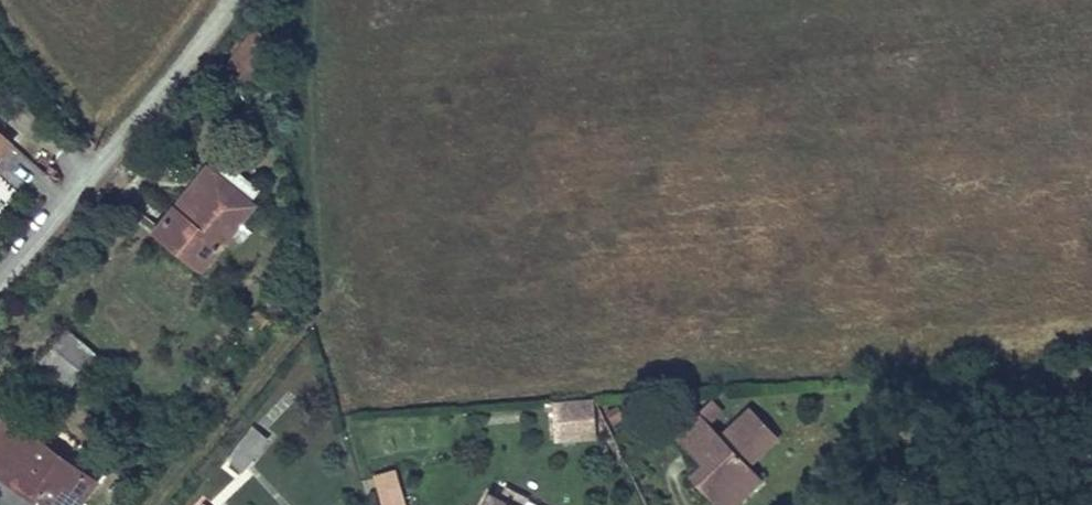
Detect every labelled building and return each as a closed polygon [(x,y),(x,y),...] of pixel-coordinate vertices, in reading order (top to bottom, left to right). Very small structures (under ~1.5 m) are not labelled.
[(11,141),(0,132),(0,154),(11,141)] [(203,268),(253,203),(205,166),(156,230),(203,268)] [(67,387),(95,355),(70,333),(43,364),(67,387)] [(551,397),(552,440),(597,439),(596,397),(551,397)] [(748,463),(776,437),(748,408),(720,435),(705,449),(700,461),(688,473),(715,501),(727,489),(747,490),(748,463)] [(686,446),(709,423),(697,411),(674,433),(686,446)] [(93,482),(56,455),(0,414),(0,475),(33,499),(38,492),(55,504),(77,504),(93,482)] [(705,449),(720,435),(709,423),(686,446),(700,461),(705,449)] [(241,472),(268,439),(256,430),(231,463),(241,472)] [(747,490),(761,478),(748,463),(747,490)] [(396,466),(372,472),(382,504),(408,504),(396,466)] [(487,504),(526,504),(527,501),(504,489),(498,501),(491,497),(487,504)] [(719,504),(732,504),(747,490),(727,489),(715,501),(719,504)]
